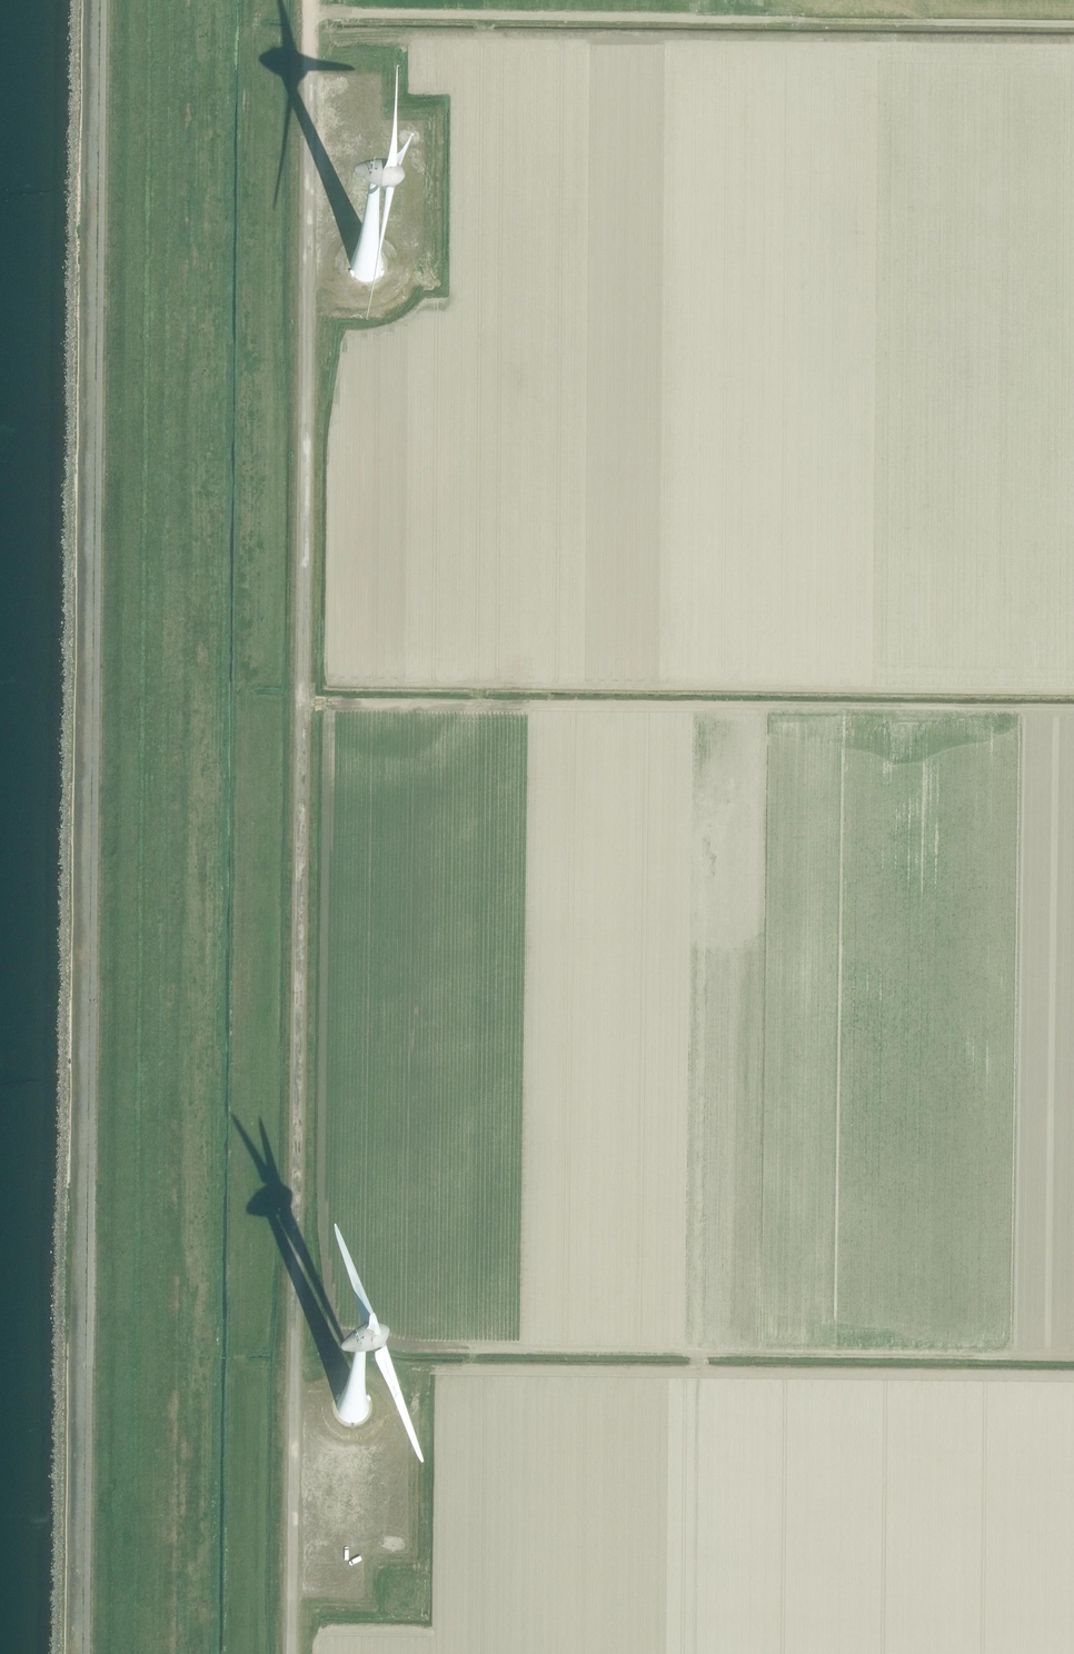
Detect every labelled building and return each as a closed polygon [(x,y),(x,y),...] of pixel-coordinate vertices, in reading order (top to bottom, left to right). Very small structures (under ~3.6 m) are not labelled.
[(349,261),(348,266),(349,271),(351,276),(354,280),(359,282),(364,284),(369,284),(374,282),(378,280),(382,276),(384,271),(385,266),(384,260),(382,256),(378,252),(374,249),(369,248),(364,248),(359,249),(354,252),(351,256),(349,261)] [(335,1402),(334,1407),(335,1412),(337,1417),(340,1421),(345,1424),(350,1425),(355,1425),(360,1424),(365,1421),(368,1417),(370,1412),(371,1407),(370,1402),(368,1397),(365,1393),(360,1390),(355,1389),(350,1389),(345,1390),(340,1393),(337,1397),(335,1402)]
